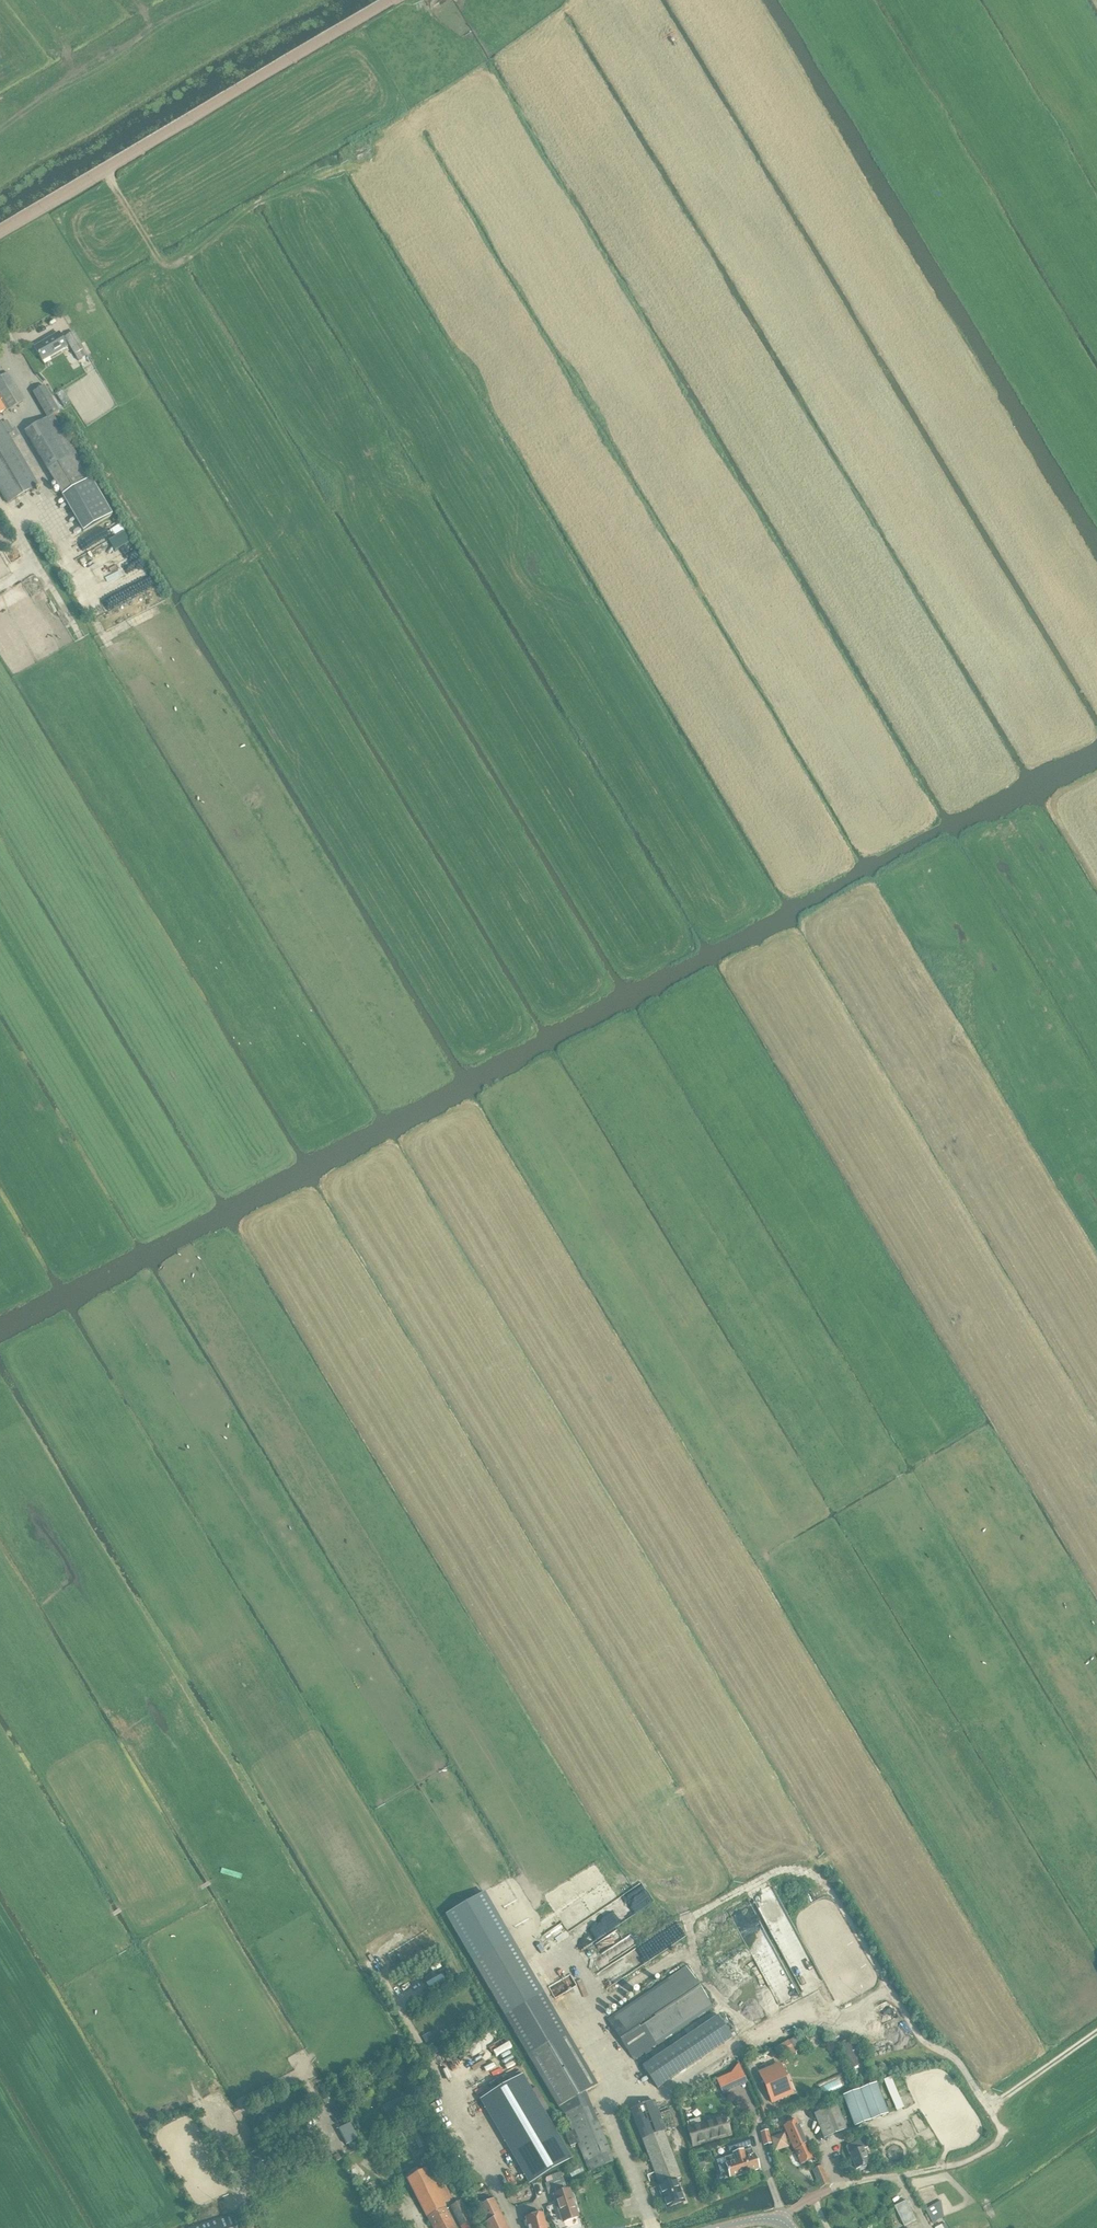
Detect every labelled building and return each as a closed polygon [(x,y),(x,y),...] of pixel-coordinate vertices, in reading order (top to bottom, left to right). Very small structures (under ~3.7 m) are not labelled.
[(67,348),(59,333),(35,348),(43,362),(67,348)] [(78,361),(87,356),(74,333),(65,338),(78,361)] [(37,376),(43,383),(46,380),(39,373),(37,376)] [(24,401),(9,374),(0,379),(0,415),(24,401)] [(33,394),(49,420),(26,433),(63,497),(92,480),(54,416),(60,413),(45,387),(33,394)] [(2,423),(0,424),(0,488),(9,503),(39,486),(2,423)] [(92,480),(63,497),(84,533),(113,516),(92,480)] [(485,1893),(447,1916),(559,2107),(562,2113),(564,2112),(572,2131),(578,2143),(590,2171),(614,2161),(604,2136),(585,2092),(597,2085),(573,2045),(539,1986),(485,1893)] [(687,1966),(607,2020),(633,2060),(713,2006),(687,1966)] [(712,2020),(643,2066),(658,2088),(725,2043),(732,2039),(717,2016),(712,2020)] [(430,2033),(422,2037),(429,2048),(435,2044),(436,2043),(430,2033)] [(788,2041),(774,2049),(781,2062),(796,2053),(788,2041)] [(847,2041),(838,2045),(850,2069),(859,2065),(852,2052),(855,2050),(853,2044),(849,2046),(847,2041)] [(435,2044),(429,2048),(433,2056),(440,2052),(435,2044)] [(780,2064),(759,2074),(772,2103),(793,2093),(780,2064)] [(523,2075),(480,2100),(529,2184),(572,2159),(545,2113),(550,2110),(536,2087),(531,2090),(523,2075)] [(729,2075),(722,2078),(722,2079),(727,2091),(734,2088),(729,2075)] [(890,2076),(883,2079),(896,2111),(904,2108),(890,2076)] [(876,2085),(843,2097),(855,2128),(888,2116),(876,2085)] [(683,2093),(677,2097),(680,2103),(686,2099),(683,2093)] [(403,2095),(382,2105),(387,2116),(408,2106),(403,2095)] [(654,2101),(631,2110),(668,2206),(685,2199),(677,2179),(681,2177),(664,2131),(666,2130),(659,2114),(655,2102),(654,2101)] [(836,2105),(814,2114),(824,2138),(846,2130),(836,2105)] [(262,2116),(259,2118),(263,2125),(283,2115),(279,2107),(266,2114),(265,2111),(261,2113),(262,2116)] [(726,2117),(687,2128),(692,2147),(731,2135),(726,2117)] [(784,2127),(784,2128),(801,2165),(802,2164),(804,2165),(806,2163),(807,2162),(814,2159),(814,2158),(797,2122),(784,2127)] [(350,2123),(338,2129),(346,2145),(358,2139),(354,2132),(350,2123)] [(761,2126),(761,2132),(764,2146),(771,2144),(768,2131),(766,2125),(761,2126)] [(417,2128),(411,2131),(419,2148),(426,2145),(417,2128)] [(572,2131),(565,2134),(570,2146),(578,2143),(572,2131)] [(784,2134),(772,2138),(776,2151),(788,2147),(784,2134)] [(748,2138),(727,2145),(729,2152),(750,2146),(748,2138)] [(854,2143),(846,2146),(849,2154),(850,2153),(857,2169),(868,2164),(862,2149),(868,2147),(865,2139),(854,2143)] [(260,2149),(250,2154),(256,2165),(265,2161),(260,2149)] [(725,2159),(718,2161),(722,2174),(729,2171),(731,2179),(760,2170),(753,2149),(745,2152),(745,2151),(734,2155),(725,2158),(725,2159)] [(580,2165),(568,2171),(571,2178),(576,2175),(583,2171),(580,2165)] [(821,2166),(812,2170),(820,2189),(829,2185),(821,2166)] [(407,2179),(432,2227),(456,2227),(444,2205),(453,2201),(442,2180),(434,2184),(426,2170),(407,2179)] [(553,2181),(544,2184),(548,2195),(566,2189),(561,2172),(551,2176),(553,2181)] [(568,2191),(555,2196),(564,2220),(577,2216),(568,2191)] [(481,2206),(489,2222),(484,2224),(486,2227),(507,2227),(493,2200),(486,2203),(481,2206)] [(450,2206),(462,2227),(474,2227),(460,2201),(450,2206)] [(929,2208),(925,2210),(933,2224),(935,2222),(944,2217),(944,2215),(941,2201),(929,2208)] [(907,2202),(895,2207),(905,2227),(907,2226),(917,2222),(908,2203),(907,2202)] [(383,2210),(392,2227),(400,2227),(405,2224),(395,2203),(383,2210)] [(524,2213),(526,2218),(528,2227),(545,2227),(541,2213),(537,2215),(535,2210),(524,2213)] [(191,2227),(236,2227),(232,2215),(191,2227)]
